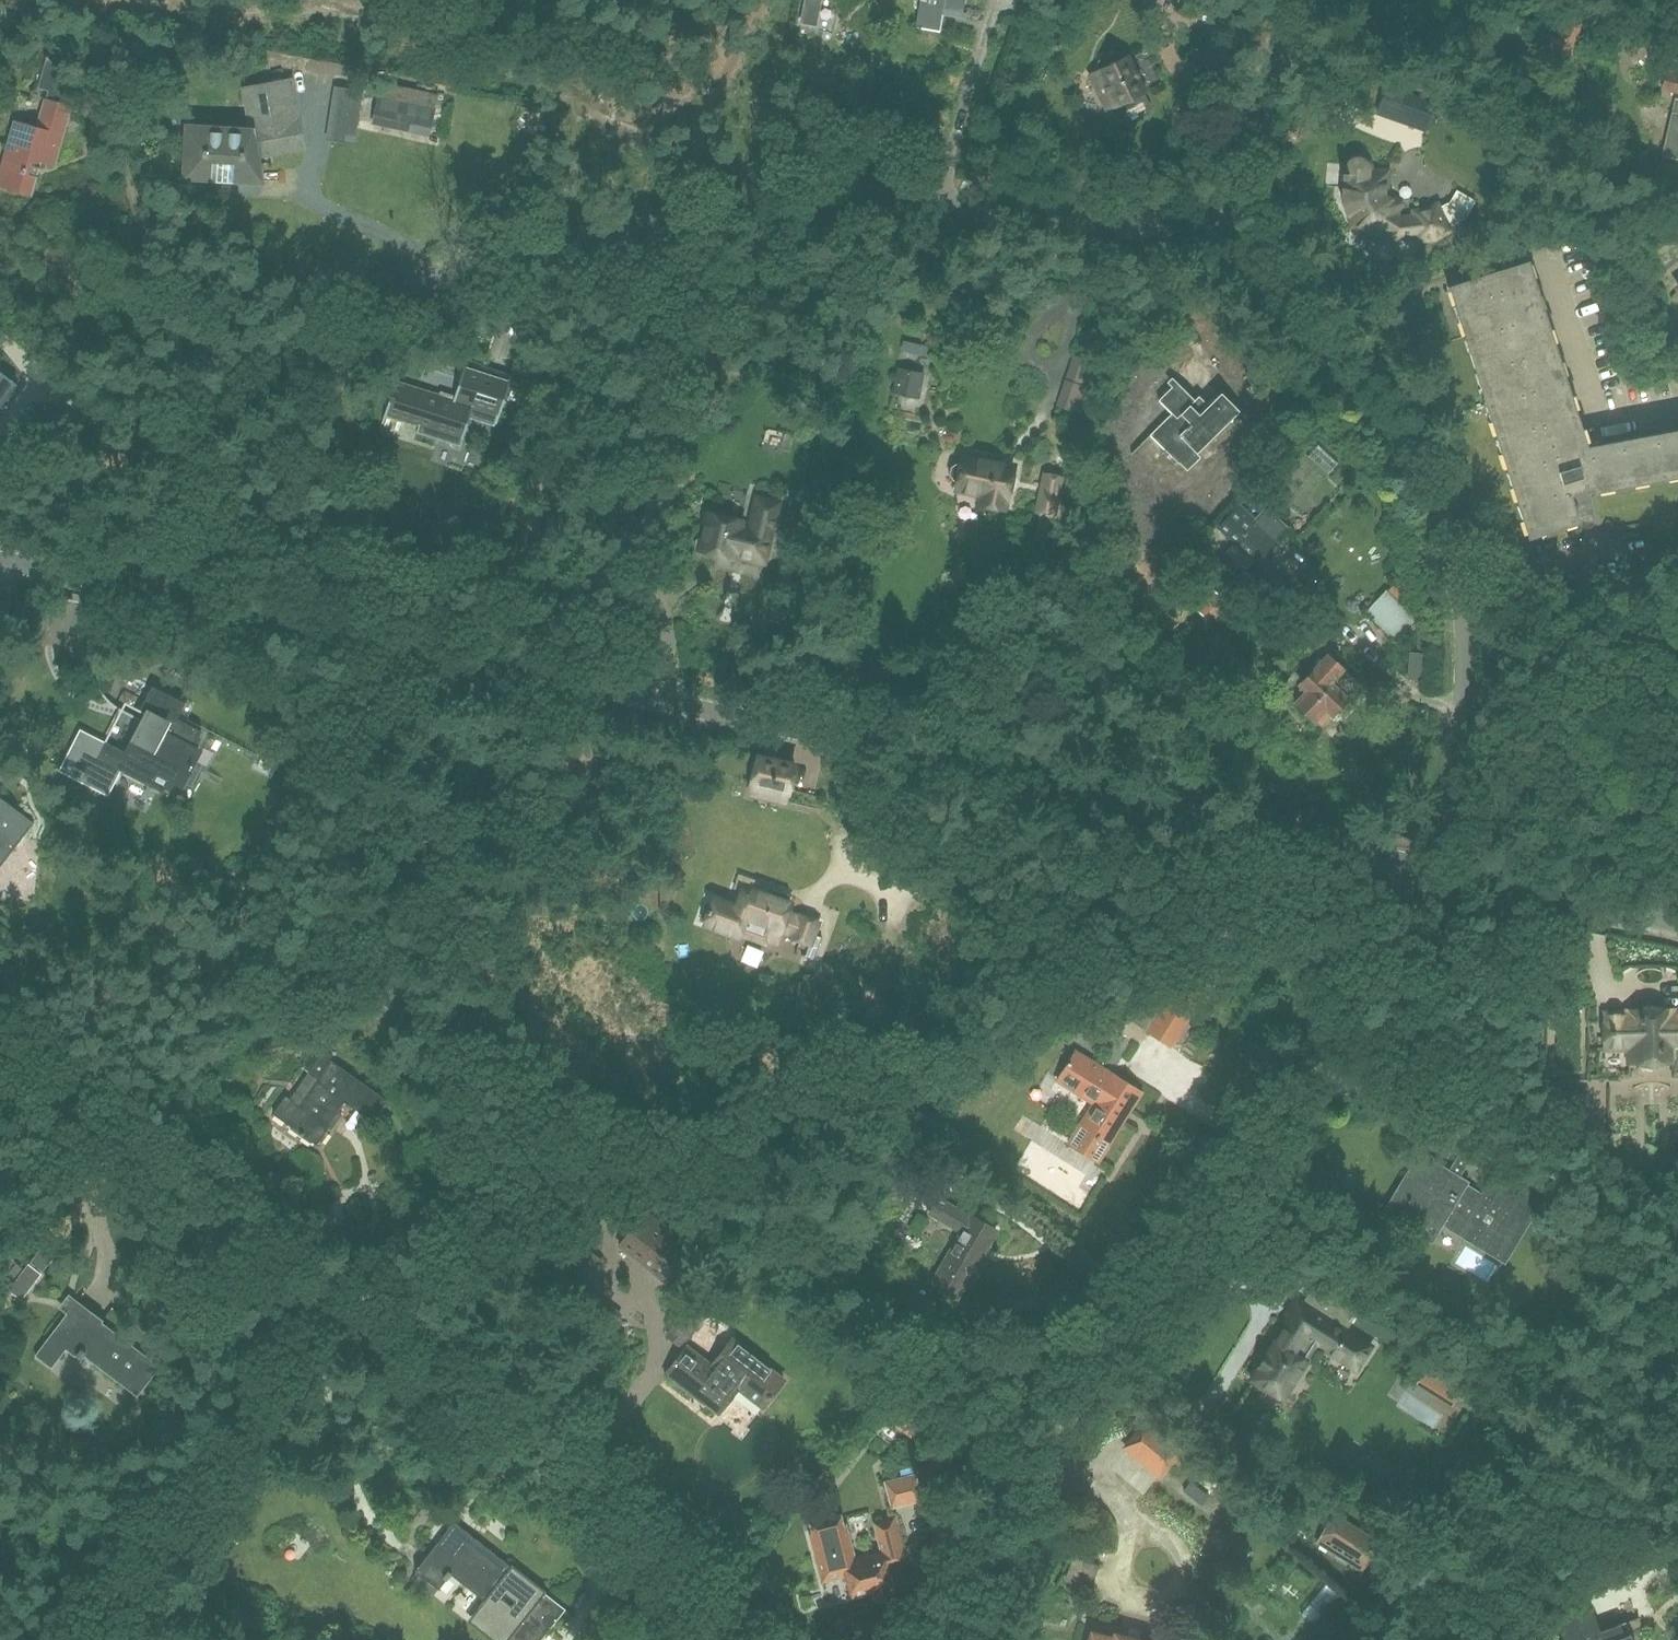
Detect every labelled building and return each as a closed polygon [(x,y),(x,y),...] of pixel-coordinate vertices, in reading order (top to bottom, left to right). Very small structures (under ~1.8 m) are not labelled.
[(916,27),(939,31),(943,9),(960,12),(962,0),(921,0),(916,27)] [(44,22),(31,4),(23,11),(36,28),(44,22)] [(1577,31),(1564,27),(1559,47),(1547,43),(1543,58),(1568,65),(1577,31)] [(1099,66),(1088,72),(1094,83),(1092,84),(1104,108),(1105,107),(1107,110),(1115,105),(1116,106),(1117,105),(1123,115),(1128,113),(1132,120),(1148,112),(1147,110),(1153,107),(1144,92),(1146,91),(1139,76),(1143,74),(1144,70),(1141,63),(1136,61),(1132,63),(1127,52),(1114,59),(1112,56),(1107,55),(1099,59),(1097,63),(1099,66)] [(0,178),(0,185),(29,193),(39,159),(53,163),(72,94),(46,62),(37,88),(47,90),(37,128),(15,123),(0,178)] [(1661,89),(1677,93),(1677,75),(1665,72),(1661,89)] [(186,126),(183,177),(209,179),(209,182),(262,185),(257,155),(303,147),(291,80),(243,88),(250,129),(186,126)] [(382,82),(375,114),(399,119),(397,128),(429,135),(435,105),(437,94),(382,82)] [(1416,99),(1408,124),(1426,129),(1434,105),(1416,99)] [(1664,156),(1677,159),(1677,102),(1676,102),(1664,156)] [(1342,173),(1341,179),(1344,179),(1342,202),(1353,224),(1378,240),(1387,227),(1397,234),(1416,232),(1417,240),(1434,238),(1450,230),(1437,205),(1427,210),(1414,211),(1415,220),(1400,221),(1392,217),(1401,203),(1386,194),(1388,172),(1371,171),(1371,168),(1370,166),(1370,164),(1368,162),(1367,160),(1365,159),(1363,158),(1361,157),(1359,157),(1356,157),(1354,157),(1352,158),(1350,159),(1348,161),(1347,162),(1346,164),(1345,166),(1345,169),(1344,173),(1342,173)] [(1448,287),(1528,537),(1528,538),(1578,521),(1570,494),(1588,489),(1594,488),(1595,492),(1677,477),(1677,430),(1587,447),(1528,261),(1448,286),(1448,287)] [(1604,303),(1619,298),(1613,279),(1599,284),(1604,303)] [(498,414),(509,380),(465,366),(460,381),(442,387),(440,394),(396,380),(385,414),(418,424),(415,433),(458,446),(472,406),(498,414)] [(920,399),(925,372),(898,366),(893,394),(920,399)] [(16,384),(0,372),(0,406),(16,384)] [(1093,389),(1073,382),(1072,381),(1064,408),(1084,415),(1093,389)] [(1201,456),(1197,452),(1239,410),(1221,392),(1209,404),(1199,395),(1194,399),(1176,382),(1159,399),(1172,412),(1150,435),(1179,464),(1187,471),(1201,456)] [(1005,507),(1013,467),(963,457),(962,464),(958,463),(951,467),(950,475),(955,480),(959,481),(957,490),(980,494),(979,502),(1005,507)] [(1044,473),(1037,512),(1056,516),(1063,477),(1044,473)] [(790,505),(806,510),(811,493),(805,492),(794,489),(790,505)] [(741,522),(708,514),(700,548),(732,556),(733,553),(750,557),(750,560),(761,562),(762,560),(766,561),(780,501),(756,495),(749,527),(740,525),(741,522)] [(1238,505),(1219,527),(1228,535),(1235,541),(1226,550),(1246,568),(1254,559),(1257,562),(1277,540),(1288,527),(1266,507),(1255,520),(1244,510),(1238,505)] [(782,511),(781,529),(799,530),(800,512),(782,511)] [(1276,577),(1267,587),(1287,605),(1296,595),(1276,577)] [(1381,607),(1408,631),(1431,606),(1404,581),(1381,607)] [(1233,607),(1205,582),(1187,602),(1206,619),(1208,618),(1216,626),(1233,607)] [(1357,690),(1314,654),(1273,703),(1315,739),(1357,690)] [(80,729),(60,769),(107,792),(118,769),(153,786),(169,794),(175,781),(185,786),(203,748),(194,743),(200,731),(197,729),(197,728),(177,718),(186,703),(177,699),(153,686),(141,711),(152,717),(148,725),(145,723),(129,754),(105,742),(80,729)] [(274,759),(263,753),(257,765),(268,771),(274,759)] [(751,784),(788,792),(794,764),(758,756),(751,784)] [(0,796),(0,852),(6,845),(12,850),(27,830),(27,831),(34,822),(0,796)] [(714,898),(705,925),(738,937),(739,933),(765,942),(767,937),(778,940),(781,931),(790,935),(788,938),(813,947),(821,923),(800,915),(799,918),(787,913),(790,903),(786,902),(789,894),(773,888),(770,896),(753,890),(752,894),(743,891),(738,905),(737,904),(737,906),(714,898)] [(1182,979),(1161,1012),(1182,1026),(1203,993),(1182,979)] [(1604,1012),(1605,1048),(1629,1048),(1629,1061),(1640,1061),(1643,1064),(1648,1064),(1656,1064),(1660,1063),(1663,1061),(1674,1060),(1674,1074),(1677,1073),(1677,1011),(1674,1011),(1674,1010),(1628,1010),(1628,1012),(1604,1012)] [(1112,1074),(1075,1051),(1058,1080),(1094,1102),(1080,1124),(1067,1146),(1096,1163),(1110,1142),(1142,1090),(1113,1073),(1112,1074)] [(329,1126),(328,1125),(344,1101),(373,1122),(388,1100),(331,1059),(330,1059),(322,1053),(308,1073),(317,1078),(299,1104),(286,1095),(273,1114),(290,1126),(290,1129),(312,1144),(314,1143),(316,1144),(318,1143),(320,1143),(330,1129),(329,1127),(329,1126)] [(1466,1149),(1477,1156),(1484,1145),(1473,1139),(1466,1149)] [(1465,1182),(1467,1179),(1422,1152),(1384,1214),(1409,1229),(1418,1213),(1439,1225),(1442,1219),(1476,1240),(1474,1244),(1505,1263),(1552,1186),(1507,1159),(1500,1170),(1506,1173),(1491,1197),(1465,1182)] [(920,1185),(896,1171),(886,1188),(911,1202),(920,1185)] [(963,1231),(932,1283),(956,1297),(967,1277),(974,1281),(984,1264),(978,1261),(996,1229),(972,1215),(971,1217),(936,1197),(929,1210),(963,1231)] [(658,1220),(647,1212),(621,1244),(663,1278),(685,1250),(654,1225),(658,1220)] [(21,1299),(43,1273),(29,1262),(24,1268),(17,1263),(0,1283),(21,1299)] [(1273,1342),(1252,1377),(1284,1397),(1307,1359),(1305,1358),(1314,1343),(1357,1369),(1371,1346),(1296,1301),(1286,1317),(1289,1318),(1274,1343),(1273,1342)] [(139,1396),(161,1366),(101,1321),(99,1325),(73,1305),(43,1344),(59,1356),(66,1347),(81,1358),(84,1354),(139,1396)] [(681,1346),(702,1318),(686,1307),(666,1335),(681,1346)] [(738,1387),(762,1405),(782,1379),(732,1340),(711,1366),(688,1348),(668,1373),(696,1395),(696,1394),(719,1411),(738,1387)] [(1434,1392),(1452,1403),(1461,1390),(1443,1378),(1434,1392)] [(935,1411),(895,1380),(876,1405),(916,1436),(935,1411)] [(1125,1445),(1141,1457),(1160,1472),(1181,1447),(1162,1431),(1146,1418),(1125,1445)] [(891,1508),(922,1500),(916,1472),(885,1480),(891,1508)] [(1315,1542),(1361,1570),(1379,1539),(1333,1512),(1315,1542)] [(851,1557),(842,1517),(809,1525),(822,1580),(847,1574),(852,1594),(873,1589),(875,1596),(881,1600),(888,1598),(891,1593),(889,1585),(892,1584),(887,1564),(899,1561),(898,1554),(903,1553),(894,1517),(885,1519),(886,1522),(875,1525),(881,1550),(851,1557)] [(471,1616),(502,1639),(540,1639),(565,1608),(545,1593),(546,1591),(512,1564),(510,1566),(454,1521),(442,1536),(447,1540),(442,1546),(438,1542),(415,1571),(439,1589),(451,1573),(450,1572),(454,1567),(489,1593),(471,1616)] [(1556,1614),(1565,1639),(1633,1639),(1626,1620),(1599,1630),(1595,1619),(1576,1626),(1570,1609),(1556,1614)]
